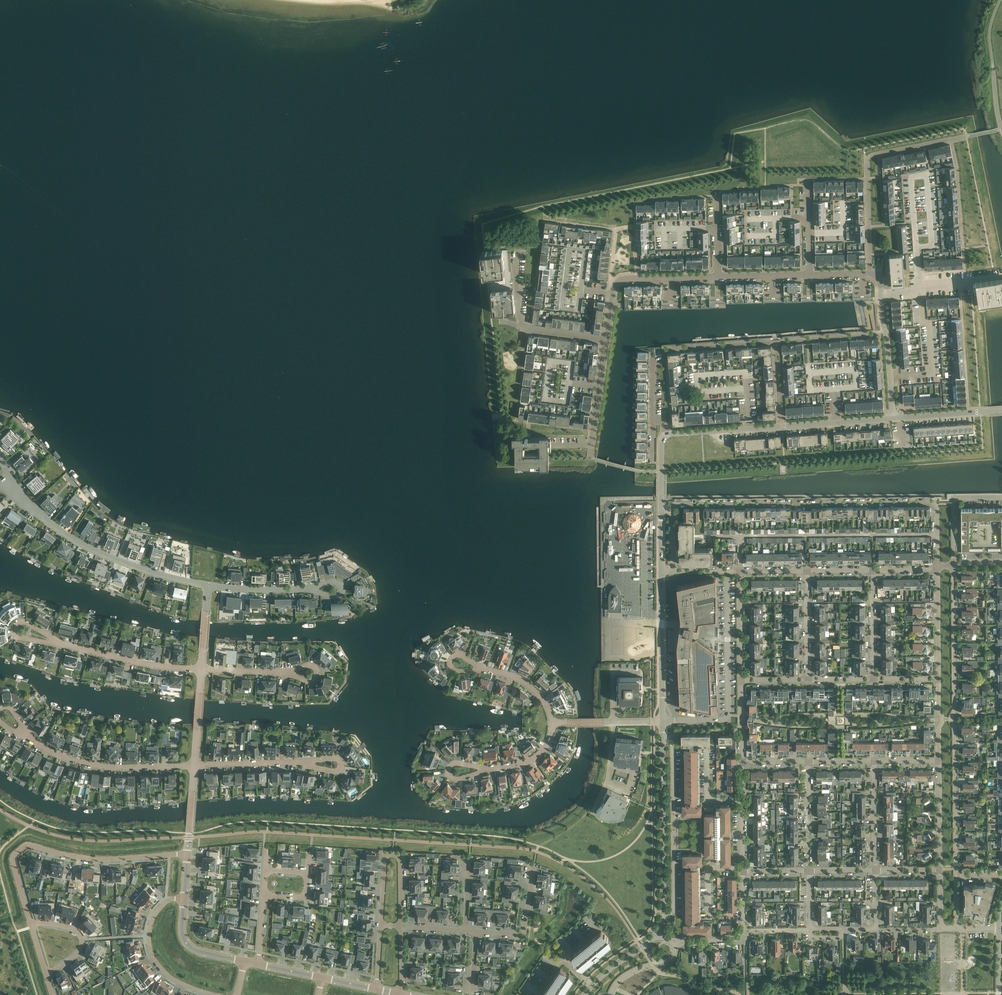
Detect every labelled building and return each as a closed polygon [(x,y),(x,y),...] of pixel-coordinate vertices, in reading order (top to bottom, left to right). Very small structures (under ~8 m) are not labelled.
[(950,145),(944,146),(947,158),(952,157),(952,155),(950,145)] [(883,163),(881,164),(882,168),(883,168),(884,168),(884,170),(890,169),(888,157),(882,158),(883,163)] [(858,203),(855,203),(855,204),(855,207),(855,210),(856,209),(856,214),(864,214),(864,209),(864,208),(864,204),(864,203),(863,203),(860,203),(858,203)] [(637,205),(636,205),(636,214),(641,214),(641,211),(646,211),(646,205),(637,205)] [(646,211),(646,214),(651,213),(651,211),(656,211),(656,205),(646,205),(646,211)] [(864,214),(856,214),(856,218),(859,218),(859,224),(865,224),(865,219),(864,218),(864,214)] [(561,225),(560,225),(560,230),(558,238),(565,238),(565,236),(566,226),(561,225)] [(639,253),(639,254),(641,254),(645,253),(647,253),(647,249),(645,249),(645,244),(639,244),(639,253)] [(503,250),(486,252),(488,274),(493,274),(493,272),(503,271),(502,262),(503,262),(504,262),(503,250)] [(899,255),(889,255),(891,280),(893,280),(893,286),(905,285),(904,278),(901,278),(899,255)] [(975,283),(978,305),(1001,302),(1001,279),(975,283)] [(839,283),(835,283),(835,293),(844,293),(844,282),(839,283)] [(849,282),(844,282),(844,293),(853,292),(853,283),(849,283),(849,282)] [(787,283),(784,283),(784,293),(787,293),(787,291),(793,291),(792,283),(790,283),(787,283)] [(795,283),(792,283),(793,291),(798,291),(798,293),(801,293),(801,283),(797,283),(795,283)] [(820,283),(816,283),(816,293),(825,293),(825,283),(820,283)] [(829,283),(825,283),(825,293),(833,293),(833,283),(829,283)] [(730,285),(726,285),(727,295),(735,294),(735,284),(730,284),(730,285)] [(740,284),(735,284),(735,294),(744,294),(744,284),(740,285),(740,284)] [(750,284),(746,284),(746,294),(749,294),(749,292),(754,292),(755,292),(755,284),(749,284),(750,284)] [(755,292),(754,292),(754,294),(763,294),(763,284),(759,284),(757,284),(755,284),(755,292)] [(696,286),(692,286),(692,296),(701,295),(701,285),(698,285),(696,285),(696,286)] [(703,285),(701,285),(701,295),(707,295),(707,299),(709,299),(709,295),(709,285),(705,285),(703,285)] [(628,287),(624,287),(625,303),(628,303),(628,300),(634,300),(634,297),(633,297),(633,286),(628,287)] [(638,286),(633,286),(633,297),(634,297),(642,296),(642,287),(638,287),(638,286)] [(648,286),(644,286),(644,296),(653,296),(653,286),(652,286),(650,286),(648,286)] [(653,286),(653,296),(662,296),(661,287),(661,286),(658,286),(655,286),(654,286),(653,286)] [(681,289),(681,291),(681,296),(687,296),(688,299),(691,299),(691,295),(690,295),(690,286),(686,286),(683,286),(681,286),(681,289)] [(492,291),(494,313),(515,311),(514,299),(514,300),(512,300),(511,291),(502,292),(501,290),(492,291)] [(539,337),(529,335),(527,349),(528,349),(527,353),(530,354),(531,350),(532,350),(533,342),(538,343),(539,337)] [(864,339),(864,340),(865,348),(872,348),(871,339),(864,339)] [(599,344),(585,342),(584,347),(590,348),(590,352),(597,353),(599,344)] [(771,346),(758,347),(759,354),(761,354),(772,353),(771,346)] [(723,350),(713,351),(714,357),(714,360),(724,360),(724,356),(723,350)] [(637,362),(637,363),(638,363),(638,362),(643,363),(649,363),(649,362),(649,352),(638,352),(638,353),(638,358),(637,358),(637,362)] [(535,362),(536,354),(527,353),(526,361),(535,362)] [(534,369),(535,362),(526,361),(525,368),(534,369)] [(636,372),(636,373),(638,373),(638,372),(643,373),(649,373),(649,363),(643,363),(638,362),(638,363),(638,368),(636,368),(636,372)] [(636,382),(636,383),(638,383),(638,382),(640,382),(643,383),(643,382),(643,378),(649,378),(649,373),(643,373),(638,372),(638,373),(638,378),(636,378),(636,382)] [(636,392),(636,393),(638,393),(638,392),(643,392),(648,393),(648,392),(649,382),(643,382),(643,383),(640,382),(638,382),(638,383),(638,388),(636,388),(636,392)] [(671,384),(670,384),(671,394),(678,394),(678,393),(677,393),(676,384),(679,384),(671,384)] [(530,395),(531,387),(522,386),(521,394),(530,395)] [(636,402),(636,403),(638,403),(638,402),(643,402),(643,398),(648,398),(648,393),(643,392),(638,392),(638,393),(638,398),(636,398),(636,402)] [(529,402),(530,395),(521,394),(520,401),(529,402)] [(592,403),(593,396),(584,395),(583,402),(592,403)] [(591,410),(592,403),(583,402),(582,409),(591,410)] [(636,412),(636,413),(638,413),(638,412),(639,412),(643,412),(643,408),(648,408),(648,402),(643,402),(638,402),(638,403),(638,408),(636,408),(636,412)] [(528,420),(529,413),(524,412),(525,406),(520,405),(519,419),(524,419),(528,420)] [(673,412),(672,412),(673,425),(680,425),(680,417),(679,411),(676,412),(673,412)] [(768,411),(763,411),(763,414),(763,419),(776,418),(776,411),(768,411)] [(636,422),(636,423),(637,423),(637,422),(640,422),(642,422),(642,418),(648,418),(648,412),(643,412),(639,412),(638,412),(638,413),(637,418),(636,418),(636,422)] [(636,432),(636,433),(637,433),(637,432),(642,432),(642,428),(648,428),(648,422),(642,422),(640,422),(637,422),(637,423),(637,428),(636,428),(636,432)] [(0,434),(0,444),(1,445),(2,445),(6,448),(5,449),(8,452),(21,439),(10,429),(4,435),(1,433),(0,434)] [(635,442),(635,443),(637,443),(637,442),(642,442),(645,442),(648,442),(648,432),(642,432),(637,432),(637,433),(637,438),(635,438),(635,442)] [(549,465),(549,437),(529,438),(524,438),(524,436),(515,436),(516,466),(549,465)] [(701,439),(672,441),(672,450),(673,461),(680,461),(680,459),(702,457),(701,439)] [(635,452),(635,453),(637,453),(637,452),(641,452),(642,452),(643,452),(648,452),(648,443),(648,442),(645,442),(642,442),(637,442),(637,443),(637,448),(635,448),(635,452)] [(635,458),(635,463),(646,463),(646,458),(647,458),(648,452),(643,452),(642,452),(641,452),(637,452),(637,453),(637,458),(635,458)] [(11,463),(16,468),(17,467),(21,471),(33,461),(29,456),(27,458),(26,458),(22,454),(23,453),(11,463)] [(31,474),(29,476),(30,478),(25,483),(28,486),(27,487),(28,488),(30,486),(35,493),(39,489),(40,490),(45,486),(41,481),(42,480),(41,476),(38,477),(36,474),(33,476),(31,474)] [(40,502),(39,503),(41,504),(46,509),(47,508),(51,511),(50,513),(57,505),(60,509),(63,505),(60,502),(57,500),(59,499),(54,494),(51,497),(49,500),(46,497),(41,503),(40,502)] [(82,510),(78,506),(76,509),(72,505),(68,510),(67,510),(58,520),(64,524),(66,521),(71,526),(72,526),(71,525),(76,520),(82,510)] [(22,516),(11,508),(7,514),(5,517),(11,521),(8,526),(13,529),(16,525),(22,516)] [(972,509),(969,509),(969,519),(972,519),(975,519),(978,519),(981,519),(982,519),(983,519),(983,521),(987,521),(987,519),(990,519),(994,519),(998,519),(1001,519),(1001,508),(998,508),(998,510),(995,510),(995,508),(987,509),(987,510),(983,510),(983,509),(984,509),(975,509),(975,510),(972,510),(972,509)] [(695,521),(699,521),(699,509),(684,509),(684,522),(679,522),(680,552),(687,550),(687,551),(687,554),(680,554),(680,564),(712,564),(712,548),(695,549),(695,521)] [(961,509),(961,512),(963,512),(963,515),(961,515),(961,521),(969,521),(969,519),(969,509),(961,509)] [(81,528),(79,532),(85,536),(86,534),(88,536),(87,537),(94,541),(98,543),(101,537),(96,535),(99,530),(92,526),(94,523),(90,520),(88,523),(87,523),(85,522),(81,528)] [(26,523),(24,521),(21,525),(24,527),(23,527),(29,531),(27,534),(29,535),(30,536),(30,535),(32,536),(37,529),(27,522),(26,523)] [(43,529),(38,537),(41,539),(39,541),(40,541),(41,539),(50,545),(48,547),(49,547),(56,537),(46,530),(46,532),(43,529)] [(113,537),(107,535),(103,545),(104,545),(104,547),(111,549),(111,548),(115,550),(120,538),(113,535),(113,537)] [(969,538),(961,538),(961,541),(963,541),(963,544),(961,544),(961,549),(964,549),(966,549),(968,549),(969,549),(969,538)] [(62,541),(58,549),(63,552),(61,556),(61,557),(66,560),(66,559),(69,561),(72,557),(69,555),(66,553),(70,548),(71,546),(60,540),(62,541)] [(129,542),(125,554),(129,556),(128,556),(136,559),(136,558),(142,560),(142,559),(141,559),(144,552),(140,551),(141,546),(129,542)] [(152,548),(151,548),(148,558),(149,558),(149,557),(155,559),(153,565),(160,567),(164,552),(162,552),(163,549),(154,546),(153,549),(151,549),(152,548)] [(885,553),(885,551),(879,551),(879,557),(876,557),(876,563),(883,563),(883,562),(885,562),(885,553)] [(932,563),(931,554),(933,554),(933,551),(931,551),(931,554),(928,554),(928,553),(923,553),(923,561),(925,561),(925,563),(932,563)] [(87,555),(81,552),(79,555),(77,558),(79,559),(77,562),(82,565),(83,566),(84,564),(87,566),(86,568),(90,569),(93,563),(90,561),(90,560),(85,558),(87,555)] [(724,563),(728,562),(728,552),(719,552),(719,553),(719,559),(722,559),(722,562),(724,562),(724,563)] [(734,559),(737,559),(737,552),(728,552),(728,562),(733,562),(734,562),(734,559)] [(796,552),(796,553),(796,562),(798,562),(798,564),(805,564),(805,558),(802,558),(802,552),(796,552)] [(751,563),(753,563),(753,554),(747,554),(747,558),(744,558),(744,564),(751,564),(751,563)] [(179,559),(173,558),(170,570),(182,573),(186,557),(180,556),(179,559)] [(101,563),(98,561),(94,571),(103,575),(102,577),(108,579),(111,571),(106,569),(107,565),(104,564),(104,563),(101,562),(101,563)] [(330,563),(326,564),(329,575),(333,574),(333,573),(335,572),(343,576),(344,575),(348,577),(352,573),(346,569),(335,565),(331,566),(330,563)] [(314,567),(301,570),(301,571),(299,571),(301,582),(309,580),(309,579),(312,578),(312,580),(318,579),(316,570),(315,570),(316,572),(315,572),(314,567)] [(228,573),(227,580),(239,581),(240,580),(240,571),(241,569),(229,568),(228,570),(228,573)] [(126,573),(116,570),(113,579),(124,584),(127,576),(125,575),(126,573)] [(271,571),(271,580),(276,580),(276,583),(279,583),(280,583),(289,582),(289,580),(290,580),(294,579),(294,573),(290,573),(290,570),(283,570),(276,570),(276,571),(271,571)] [(977,575),(977,571),(969,571),(969,575),(962,575),(962,581),(962,582),(962,583),(963,583),(964,584),(969,585),(971,585),(972,580),(973,580),(973,579),(977,578),(977,575)] [(266,574),(252,573),(252,582),(266,582),(266,574)] [(368,588),(359,573),(352,577),(355,582),(353,582),(353,595),(359,598),(359,593),(362,593),(362,594),(365,594),(366,593),(367,593),(367,592),(368,592),(369,591),(369,590),(369,589),(368,588)] [(144,578),(136,575),(132,585),(140,589),(140,588),(144,589),(146,583),(143,581),(144,578)] [(716,579),(679,588),(683,626),(684,629),(679,645),(681,708),(711,714),(710,665),(716,665),(715,654),(696,640),(698,628),(699,625),(716,622),(716,579)] [(861,588),(861,590),(865,590),(865,583),(862,583),(862,579),(856,579),(856,588),(861,588)] [(881,590),(889,589),(889,579),(884,579),(884,583),(881,583),(881,590)] [(927,579),(922,579),(922,588),(922,590),(927,590),(927,591),(928,591),(930,591),(930,583),(927,583),(927,579)] [(752,589),(758,589),(758,580),(752,580),(752,584),(749,584),(749,591),(752,591),(752,589)] [(796,580),(790,580),(790,589),(796,589),(796,590),(802,590),(802,583),(796,584),(796,580)] [(823,580),(818,580),(818,583),(812,583),(812,592),(815,592),(815,590),(818,590),(818,591),(824,591),(823,580)] [(1001,589),(1001,580),(1000,580),(1000,585),(997,585),(998,586),(994,586),(994,588),(998,588),(998,589),(1001,589)] [(154,584),(151,584),(149,590),(152,591),(152,590),(158,592),(157,595),(162,596),(163,593),(165,593),(167,585),(154,581),(154,584)] [(171,590),(170,597),(174,598),(174,594),(185,597),(187,589),(175,587),(174,590),(171,590)] [(609,595),(609,598),(609,610),(621,610),(621,601),(622,601),(622,598),(621,598),(621,595),(620,592),(618,589),(616,587),(613,587),(611,589),(610,592),(609,595)] [(964,601),(972,602),(972,598),(973,598),(973,597),(977,596),(977,593),(977,589),(969,589),(969,593),(962,593),(962,598),(962,599),(962,600),(963,600),(964,601)] [(224,602),(223,611),(233,612),(233,607),(240,608),(241,598),(224,596),(223,602),(224,602)] [(246,599),(245,611),(250,611),(250,607),(258,607),(258,611),(265,612),(266,612),(266,608),(266,602),(266,600),(262,600),(262,598),(250,597),(250,599),(246,599)] [(302,597),(300,597),(300,611),(305,611),(305,608),(307,608),(307,606),(311,606),(311,607),(317,607),(317,600),(312,600),(312,598),(310,598),(308,598),(306,598),(302,597)] [(281,598),(274,598),(274,599),(275,604),(275,605),(278,604),(278,608),(279,608),(285,608),(285,604),(291,604),(291,608),(296,608),(296,599),(291,599),(291,598),(284,598),(281,598)] [(5,623),(5,624),(7,625),(8,623),(6,621),(7,620),(8,619),(10,621),(11,619),(13,618),(15,616),(17,616),(16,613),(18,613),(21,612),(20,606),(19,606),(17,606),(16,606),(16,605),(14,606),(12,606),(11,604),(10,601),(8,602),(4,604),(2,606),(4,608),(6,610),(4,612),(2,614),(1,615),(0,615),(0,621),(5,623)] [(342,603),(325,605),(325,611),(348,609),(351,606),(345,601),(342,603)] [(815,612),(825,612),(825,607),(828,607),(828,603),(822,603),(822,606),(815,606),(815,612)] [(855,612),(865,612),(865,606),(858,606),(858,603),(852,603),(852,607),(855,606),(855,612)] [(881,612),(891,612),(891,606),(894,606),(894,603),(888,603),(888,606),(881,606),(881,612)] [(920,603),(911,603),(911,607),(913,607),(913,612),(917,612),(917,613),(917,614),(917,615),(918,616),(919,616),(920,617),(921,617),(922,616),(923,616),(923,615),(924,615),(927,617),(930,612),(926,610),(926,608),(922,608),(922,607),(920,607),(920,603)] [(750,613),(760,613),(760,607),(763,607),(763,604),(756,604),(756,607),(750,607),(749,607),(750,613)] [(789,613),(799,613),(799,606),(799,607),(792,607),(792,604),(786,604),(786,607),(789,607),(789,613)] [(977,611),(977,607),(974,607),(969,607),(969,611),(962,611),(962,617),(962,618),(963,619),(964,620),(972,621),(972,616),(974,616),(977,614),(977,611)] [(825,612),(815,612),(815,619),(815,618),(822,618),(822,621),(828,621),(828,612),(825,612)] [(852,621),(858,621),(858,618),(865,618),(865,612),(855,612),(855,618),(852,618),(852,621)] [(888,621),(894,621),(894,618),(891,618),(891,612),(881,612),(881,618),(888,618),(888,621)] [(760,613),(750,613),(750,619),(757,619),(757,622),(763,622),(763,613),(760,613)] [(786,622),(792,622),(792,619),(799,619),(799,613),(789,613),(789,618),(786,618),(786,622)] [(49,619),(39,614),(35,620),(45,626),(47,623),(50,625),(53,619),(50,617),(49,619)] [(815,624),(815,630),(825,630),(828,631),(828,621),(822,621),(822,624),(815,624)] [(855,630),(865,630),(865,624),(858,624),(858,621),(852,621),(852,626),(855,627),(855,630)] [(881,630),(891,630),(891,624),(894,624),(894,621),(888,621),(888,624),(881,624),(881,630)] [(913,630),(917,630),(917,631),(917,632),(917,633),(918,633),(918,634),(919,634),(920,635),(921,635),(922,634),(923,634),(923,633),(924,633),(928,635),(930,630),(926,628),(926,626),(922,626),(922,625),(920,625),(920,621),(913,621),(913,625),(913,630)] [(750,631),(760,631),(760,625),(763,625),(763,622),(757,622),(757,625),(750,625),(750,631)] [(786,631),(789,631),(799,631),(799,624),(799,625),(792,625),(792,622),(786,622),(786,631)] [(59,627),(58,633),(71,636),(72,630),(67,629),(68,627),(68,625),(61,624),(60,627),(59,627)] [(969,639),(972,639),(973,634),(974,634),(977,632),(977,629),(977,625),(969,625),(969,629),(962,629),(962,635),(962,636),(963,637),(964,638),(969,639)] [(80,632),(79,640),(84,641),(86,641),(86,642),(91,643),(92,637),(96,638),(98,631),(93,630),(93,632),(88,631),(87,634),(80,632)] [(822,639),(828,639),(828,636),(825,636),(825,630),(815,630),(815,637),(815,636),(822,636),(822,639)] [(852,639),(858,639),(858,636),(865,636),(865,630),(855,630),(855,636),(852,636),(852,639)] [(888,639),(894,639),(894,636),(891,636),(891,630),(881,630),(881,636),(888,636),(888,639)] [(757,640),(763,640),(763,637),(760,637),(760,631),(750,631),(750,637),(757,637),(757,640)] [(786,640),(792,640),(792,637),(799,637),(799,631),(789,631),(789,634),(786,635),(786,640)] [(449,642),(448,642),(453,649),(458,646),(458,647),(460,647),(460,648),(465,650),(468,643),(464,641),(460,635),(456,638),(456,637),(454,638),(453,637),(452,637),(451,638),(450,639),(449,640),(449,641),(449,642)] [(111,639),(102,636),(100,645),(103,645),(102,647),(106,647),(106,646),(110,647),(110,645),(114,646),(116,638),(112,637),(111,639)] [(815,648),(825,648),(825,643),(828,643),(828,639),(822,639),(822,642),(815,642),(815,648)] [(855,648),(865,648),(865,642),(858,642),(858,639),(852,639),(852,643),(855,642),(855,648)] [(881,648),(891,648),(891,642),(894,642),(894,639),(888,639),(888,642),(881,642),(881,648)] [(913,648),(917,648),(917,649),(917,650),(917,651),(918,651),(918,652),(919,652),(920,652),(920,653),(921,653),(922,652),(923,652),(923,651),(924,651),(928,653),(930,648),(926,646),(926,644),(922,644),(922,643),(921,643),(921,639),(914,639),(914,643),(913,643),(913,648)] [(763,640),(757,640),(757,643),(750,643),(750,649),(760,649),(763,649),(763,640)] [(789,649),(799,649),(799,642),(799,643),(792,643),(792,640),(786,640),(786,643),(789,643),(789,649)] [(135,645),(123,642),(121,651),(133,654),(135,645)] [(977,649),(977,643),(969,643),(969,647),(962,647),(962,654),(964,655),(966,655),(968,655),(970,655),(973,654),(973,651),(974,651),(974,649),(977,649)] [(14,644),(13,650),(18,651),(18,652),(22,653),(22,654),(26,655),(25,657),(30,659),(28,663),(33,665),(36,654),(33,653),(30,652),(31,648),(29,647),(25,645),(24,647),(14,644)] [(428,664),(440,665),(440,662),(440,660),(441,657),(442,654),(436,645),(435,646),(433,647),(429,652),(428,656),(428,659),(428,660),(428,663),(428,664)] [(475,649),(474,655),(480,656),(481,657),(480,658),(485,660),(485,658),(489,659),(491,654),(487,653),(489,648),(483,646),(477,645),(476,649),(475,649)] [(498,657),(496,664),(502,666),(504,663),(507,665),(509,660),(511,660),(514,655),(508,652),(504,650),(505,647),(500,645),(497,652),(500,653),(499,655),(498,657)] [(151,648),(144,647),(142,656),(146,656),(146,657),(151,658),(151,657),(155,658),(155,655),(159,656),(161,646),(156,646),(156,649),(151,648)] [(822,657),(828,657),(828,654),(825,654),(825,648),(815,648),(815,655),(816,655),(816,654),(822,654),(822,657)] [(852,657),(858,657),(858,654),(865,654),(865,648),(855,648),(855,654),(852,654),(852,657)] [(894,652),(891,651),(891,648),(881,648),(881,654),(882,654),(888,654),(888,657),(894,657),(894,652)] [(48,650),(43,649),(41,657),(51,659),(50,662),(56,664),(58,656),(54,655),(55,652),(51,651),(51,650),(48,650)] [(181,659),(182,655),(183,655),(183,652),(182,652),(182,649),(174,649),(174,651),(172,651),(172,649),(168,649),(167,657),(171,658),(171,656),(174,656),(173,660),(178,661),(178,660),(180,660),(180,661),(181,661),(181,660),(182,659),(181,659)] [(309,657),(315,658),(318,661),(321,663),(324,666),(326,664),(327,665),(326,666),(329,668),(333,664),(330,661),(329,662),(328,662),(330,659),(328,657),(330,654),(326,651),(324,653),(321,651),(319,653),(315,650),(310,649),(309,657)] [(757,658),(763,658),(763,655),(760,655),(760,649),(750,649),(750,655),(757,655),(757,658)] [(786,658),(792,658),(792,655),(799,655),(799,649),(789,649),(789,654),(786,654),(786,658)] [(237,653),(236,660),(240,660),(243,661),(242,663),(245,664),(253,664),(253,657),(248,657),(249,653),(245,651),(244,653),(241,653),(237,653)] [(293,651),(286,653),(285,661),(286,661),(290,661),(290,663),(293,663),(301,661),(300,654),(294,655),(293,651)] [(216,652),(216,657),(218,658),(218,659),(220,660),(219,663),(226,663),(226,662),(227,662),(227,659),(228,658),(229,656),(226,655),(226,653),(225,653),(220,653),(216,652)] [(70,655),(66,654),(64,662),(74,664),(74,667),(80,669),(82,663),(78,662),(77,663),(76,662),(78,656),(74,655),(70,654),(70,655)] [(266,656),(262,656),(261,664),(265,664),(265,665),(269,665),(273,665),(273,663),(274,663),(278,663),(278,657),(275,657),(275,658),(274,658),(274,657),(270,656),(270,654),(266,654),(266,656)] [(521,666),(518,671),(528,675),(530,671),(531,672),(532,670),(531,669),(535,666),(525,655),(522,655),(521,659),(525,663),(522,667),(521,666)] [(816,660),(815,660),(815,666),(825,666),(828,666),(828,657),(822,657),(822,660),(816,660)] [(852,666),(855,666),(865,666),(865,660),(858,660),(858,657),(852,657),(852,666)] [(881,666),(891,666),(891,660),(894,660),(894,657),(888,657),(888,660),(882,660),(881,660),(881,666)] [(913,666),(917,666),(917,667),(917,668),(918,669),(918,670),(919,670),(920,671),(921,671),(922,670),(923,670),(924,669),(928,671),(930,666),(926,664),(926,662),(922,662),(922,661),(921,661),(921,657),(913,657),(913,661),(913,666)] [(763,658),(757,658),(757,661),(750,661),(750,667),(763,667),(763,658)] [(792,658),(786,658),(786,667),(799,667),(799,660),(799,661),(792,661),(792,658)] [(95,661),(91,660),(90,667),(97,668),(97,671),(103,672),(104,666),(101,665),(102,662),(98,661),(95,660),(95,661)] [(970,673),(973,672),(973,669),(974,669),(974,667),(978,667),(978,661),(969,661),(969,665),(962,665),(962,672),(964,673),(965,673),(968,673),(970,673)] [(434,674),(441,680),(444,675),(443,673),(441,671),(440,668),(440,666),(440,665),(428,664),(428,666),(430,669),(431,672),(434,674)] [(109,665),(107,676),(110,677),(112,671),(122,674),(121,677),(127,678),(128,678),(131,679),(132,673),(128,672),(123,671),(124,667),(113,665),(113,666),(109,665)] [(825,666),(815,666),(815,673),(816,673),(816,672),(822,672),(822,675),(828,675),(828,670),(825,670),(825,666)] [(852,675),(858,675),(858,672),(865,672),(865,666),(855,666),(855,672),(852,672),(852,675)] [(888,675),(895,675),(894,672),(891,672),(891,666),(881,666),(881,672),(882,672),(888,672),(888,675)] [(757,676),(763,676),(763,673),(760,673),(760,667),(750,667),(750,673),(757,673),(757,676)] [(799,667),(786,667),(786,676),(792,676),(792,673),(799,673),(799,667)] [(136,679),(139,680),(139,682),(144,683),(144,681),(148,681),(148,680),(151,680),(150,682),(154,683),(156,675),(152,675),(151,677),(149,676),(150,673),(149,673),(145,672),(146,672),(142,671),(142,672),(138,671),(136,679)] [(168,677),(164,677),(163,684),(167,684),(167,682),(170,682),(181,684),(182,677),(178,676),(177,676),(175,676),(170,676),(170,679),(167,679),(168,677)] [(541,687),(544,690),(549,684),(541,676),(536,682),(538,684),(538,685),(541,687)] [(309,688),(309,695),(314,695),(318,694),(319,695),(324,693),(323,691),(325,691),(326,692),(329,689),(330,686),(329,685),(330,684),(331,684),(332,678),(324,677),(323,682),(322,682),(321,683),(320,684),(320,685),(316,687),(313,688),(309,688)] [(643,702),(642,693),(642,692),(642,691),(642,690),(642,689),(642,688),(642,687),(642,677),(617,677),(618,702),(643,702)] [(218,681),(218,683),(216,683),(215,690),(216,690),(222,693),(223,688),(224,688),(225,686),(227,686),(227,681),(225,680),(225,678),(219,678),(219,681),(218,681)] [(456,684),(459,685),(460,688),(463,687),(463,689),(469,690),(472,680),(465,678),(459,679),(459,680),(457,680),(457,679),(455,685),(456,685),(456,684)] [(490,680),(481,678),(479,685),(480,686),(480,687),(483,688),(483,686),(488,688),(488,689),(491,690),(493,682),(490,681),(490,680)] [(242,679),(242,682),(238,682),(238,690),(241,691),(245,692),(246,688),(249,688),(251,687),(251,683),(251,682),(249,682),(250,680),(242,679)] [(978,685),(978,679),(969,679),(969,683),(962,683),(962,690),(963,690),(965,691),(967,691),(969,691),(971,691),(973,690),(973,687),(974,687),(974,685),(978,685)] [(258,684),(257,692),(262,692),(262,689),(275,690),(275,681),(271,681),(270,680),(267,680),(266,680),(266,681),(262,680),(262,681),(262,685),(258,684)] [(507,696),(509,687),(505,686),(506,683),(505,683),(505,682),(502,682),(499,681),(498,687),(497,688),(496,690),(497,691),(497,692),(503,693),(503,695),(507,696)] [(284,685),(283,685),(283,686),(283,692),(286,693),(287,696),(288,696),(287,695),(290,694),(291,691),(297,693),(297,694),(299,686),(295,685),(295,684),(293,684),(293,683),(292,683),(292,684),(293,684),(289,683),(288,683),(288,686),(283,685),(284,685)] [(553,691),(552,691),(553,692),(555,695),(556,696),(553,697),(555,701),(557,703),(559,709),(566,709),(567,708),(564,702),(565,701),(566,700),(563,694),(562,694),(561,693),(560,694),(559,692),(560,692),(558,688),(553,691)] [(892,699),(897,698),(897,688),(891,689),(892,689),(892,694),(888,694),(888,704),(891,704),(892,704),(892,699)] [(906,698),(906,694),(902,694),(902,689),(903,689),(903,688),(897,688),(897,698),(906,698)] [(906,698),(915,698),(915,688),(909,688),(909,689),(910,692),(906,692),(906,694),(906,698)] [(924,698),(924,693),(920,693),(920,688),(915,688),(915,698),(924,698)] [(521,689),(521,690),(520,689),(518,691),(519,692),(516,695),(524,701),(525,700),(527,701),(525,703),(527,705),(531,701),(529,699),(528,699),(527,698),(529,696),(521,689)] [(757,704),(757,693),(757,690),(757,689),(751,689),(751,699),(750,699),(749,699),(748,700),(747,701),(747,702),(747,703),(748,703),(748,704),(749,704),(750,704),(757,704)] [(757,699),(765,699),(765,689),(760,689),(760,693),(757,693),(757,699)] [(774,699),(774,694),(771,694),(771,689),(765,689),(765,699),(774,699)] [(774,699),(783,699),(783,689),(778,689),(778,694),(774,694),(774,699)] [(792,699),(792,695),(789,695),(789,689),(783,689),(783,699),(790,699),(790,702),(792,702),(792,699)] [(796,699),(801,699),(801,689),(796,689),(796,695),(792,695),(792,699),(792,702),(792,703),(796,703),(796,699)] [(810,699),(810,694),(807,694),(807,689),(801,689),(801,699),(808,699),(808,704),(810,704),(810,699)] [(810,699),(819,699),(819,689),(814,689),(814,694),(810,694),(810,699)] [(828,699),(828,694),(825,694),(825,689),(819,689),(819,699),(828,699)] [(835,694),(834,694),(834,689),(828,689),(828,694),(828,699),(828,700),(835,700),(835,699),(836,699),(837,698),(838,697),(838,696),(837,695),(837,694),(836,694),(835,694)] [(852,689),(847,689),(847,694),(845,694),(844,694),(844,695),(843,695),(843,696),(843,697),(843,698),(844,698),(845,699),(845,700),(852,700),(852,694),(852,689)] [(855,699),(861,699),(861,689),(856,689),(856,694),(852,694),(852,700),(852,706),(855,706),(855,699)] [(870,699),(870,694),(867,694),(867,689),(861,689),(861,699),(870,699)] [(870,699),(879,699),(879,689),(873,689),(874,689),(874,694),(870,694),(870,699)] [(888,694),(885,694),(885,689),(879,689),(879,699),(884,699),(884,704),(888,704),(888,694)] [(20,698),(15,692),(11,693),(11,691),(2,692),(3,700),(9,699),(9,701),(12,700),(14,703),(17,701),(20,698)] [(962,702),(962,703),(962,704),(963,704),(963,705),(964,705),(963,706),(968,706),(968,708),(974,708),(975,708),(977,708),(977,703),(980,702),(980,698),(971,698),(970,700),(967,700),(967,701),(965,700),(964,700),(963,700),(963,701),(962,701),(962,702)] [(27,706),(31,703),(32,702),(29,699),(21,705),(24,708),(22,710),(24,712),(23,713),(27,718),(35,713),(30,707),(29,708),(27,706)] [(930,699),(924,700),(924,710),(931,710),(931,705),(931,704),(932,704),(933,704),(933,703),(933,702),(933,701),(933,700),(932,700),(931,699),(930,699)] [(962,708),(962,713),(968,713),(968,714),(972,714),(972,715),(976,715),(975,708),(974,708),(968,708),(968,706),(963,706),(963,708),(962,708)] [(38,726),(36,730),(39,732),(38,733),(41,735),(42,734),(43,735),(48,725),(42,721),(41,721),(38,719),(35,724),(38,726)] [(831,729),(828,729),(828,733),(828,738),(828,741),(834,741),(836,741),(837,741),(837,740),(838,740),(838,739),(838,738),(837,737),(837,736),(836,736),(835,736),(835,733),(831,733),(831,729)] [(853,740),(853,729),(851,729),(851,732),(845,733),(846,736),(845,736),(844,736),(844,737),(843,737),(843,738),(843,739),(843,740),(844,740),(844,741),(845,741),(847,741),(853,741),(853,740)] [(931,735),(931,730),(924,730),(924,735),(924,741),(930,740),(930,741),(931,741),(932,741),(932,740),(933,740),(933,739),(934,739),(934,738),(934,737),(933,737),(933,736),(932,736),(931,735)] [(971,742),(979,742),(979,738),(974,738),(974,736),(974,731),(973,731),(968,731),(968,733),(964,733),(964,734),(963,734),(963,735),(962,735),(962,736),(962,737),(963,737),(963,738),(964,738),(964,739),(965,738),(967,738),(967,739),(970,738),(971,742)] [(63,745),(65,739),(63,738),(62,738),(59,737),(60,735),(57,733),(56,735),(52,732),(48,740),(52,743),(51,743),(54,744),(58,746),(60,743),(63,745)] [(13,739),(10,738),(11,737),(5,734),(1,742),(2,742),(0,745),(0,746),(7,750),(9,746),(13,739)] [(710,734),(682,734),(682,744),(685,744),(685,745),(690,745),(690,748),(685,748),(685,753),(684,753),(684,757),(685,757),(685,766),(684,766),(684,770),(685,770),(685,779),(684,779),(684,783),(685,783),(685,792),(684,792),(684,796),(685,796),(685,801),(691,801),(691,803),(685,803),(685,805),(683,805),(683,814),(701,814),(701,805),(700,805),(699,748),(702,748),(702,745),(701,745),(701,744),(710,744),(710,734)] [(558,748),(556,750),(561,753),(560,755),(562,756),(564,752),(566,748),(568,741),(567,741),(568,736),(561,735),(557,747),(558,748)] [(720,745),(726,745),(726,736),(719,736),(719,737),(716,737),(716,746),(720,746),(720,745)] [(735,746),(735,737),(732,737),(732,736),(726,736),(726,745),(732,745),(732,749),(736,749),(736,746),(735,746)] [(641,740),(637,739),(617,737),(615,748),(614,748),(614,751),(615,751),(614,762),(639,765),(640,755),(639,755),(639,750),(640,750),(641,740)] [(871,746),(870,742),(870,737),(868,737),(868,742),(861,742),(862,752),(867,752),(867,747),(870,747),(871,747),(871,746)] [(888,747),(888,737),(886,737),(886,742),(879,742),(879,752),(885,752),(885,746),(888,746),(888,747)] [(897,742),(891,742),(891,737),(888,737),(888,747),(889,747),(889,744),(892,744),(892,752),(897,752),(897,742)] [(903,747),(906,747),(906,737),(904,737),(904,742),(897,742),(897,752),(903,752),(903,747)] [(915,752),(915,742),(909,742),(909,737),(906,737),(906,747),(910,747),(910,752),(915,752)] [(87,751),(86,756),(91,757),(95,757),(95,756),(99,757),(100,748),(101,739),(95,738),(94,747),(89,746),(88,751),(87,751)] [(447,744),(442,748),(449,756),(453,751),(459,751),(459,740),(454,740),(455,738),(445,742),(447,744)] [(757,747),(757,738),(750,738),(749,738),(748,738),(748,739),(748,740),(747,740),(747,741),(748,742),(748,743),(749,743),(750,743),(752,743),(752,753),(757,753),(757,748),(757,747)] [(759,743),(759,741),(759,738),(757,738),(757,747),(757,748),(760,748),(760,753),(766,753),(766,743),(759,743)] [(784,743),(777,743),(777,738),(775,738),(775,743),(775,747),(778,747),(778,753),(784,753),(784,743)] [(789,748),(793,748),(793,738),(791,738),(790,738),(790,743),(784,743),(784,753),(789,753),(789,748)] [(793,738),(793,748),(793,749),(796,749),(796,753),(802,753),(802,743),(795,743),(795,738),(793,738)] [(811,747),(811,743),(811,738),(808,738),(808,743),(802,743),(802,753),(807,753),(807,752),(807,747),(810,747),(811,747)] [(820,752),(820,742),(813,743),(813,738),(811,738),(811,743),(811,747),(810,747),(810,748),(814,748),(814,752),(814,753),(820,752)] [(13,739),(9,746),(12,747),(11,748),(17,751),(21,743),(16,740),(15,741),(13,739)] [(523,748),(527,754),(536,747),(535,746),(539,743),(533,739),(530,741),(531,742),(523,748)] [(862,752),(861,742),(855,742),(855,740),(853,740),(853,741),(853,742),(853,746),(856,746),(856,752),(862,752)] [(251,749),(247,749),(247,756),(251,755),(251,756),(258,756),(258,751),(258,749),(258,746),(257,741),(251,741),(251,746),(251,749)] [(79,744),(73,742),(72,744),(70,744),(68,751),(71,752),(74,753),(78,754),(78,753),(80,754),(81,750),(79,749),(80,747),(78,746),(79,744)] [(209,752),(209,756),(216,757),(217,756),(221,757),(222,750),(221,750),(221,743),(217,742),(217,746),(209,745),(209,752)] [(828,749),(828,747),(828,742),(820,742),(820,752),(825,752),(825,749),(828,749)] [(874,752),(879,752),(879,742),(870,742),(871,746),(874,746),(874,752)] [(924,746),(924,742),(915,742),(915,752),(921,752),(921,747),(924,747),(924,746)] [(521,753),(517,746),(514,747),(514,748),(513,748),(512,743),(506,745),(507,749),(504,750),(506,759),(516,757),(516,754),(521,753)] [(771,747),(775,747),(775,743),(766,743),(766,753),(771,753),(771,747)] [(229,748),(228,748),(228,756),(232,756),(232,757),(235,757),(235,756),(239,756),(239,747),(234,748),(234,744),(229,744),(229,748)] [(265,747),(264,755),(275,756),(276,752),(279,752),(280,745),(276,744),(275,747),(265,747)] [(332,749),(336,748),(336,745),(332,745),(332,744),(328,744),(325,744),(321,744),(321,752),(325,752),(328,752),(332,752),(332,749)] [(970,747),(963,748),(963,753),(966,753),(966,756),(973,757),(973,755),(975,756),(977,751),(977,744),(970,744),(970,747)] [(146,758),(146,759),(158,759),(158,751),(158,745),(155,745),(154,751),(146,750),(146,751),(146,753),(145,754),(145,756),(146,757),(146,758)] [(27,762),(33,752),(31,750),(31,749),(26,746),(22,754),(20,758),(27,762)] [(105,759),(108,760),(109,759),(112,760),(112,759),(117,760),(117,755),(121,755),(122,748),(110,746),(109,749),(106,748),(105,759)] [(126,751),(126,759),(125,759),(137,760),(138,751),(138,746),(131,746),(126,746),(126,751)] [(169,756),(169,758),(177,759),(177,758),(178,758),(178,754),(177,754),(178,749),(176,749),(176,746),(167,746),(166,756),(169,756)] [(285,750),(284,754),(295,755),(296,747),(285,746),(284,746),(284,750),(285,750)] [(351,746),(344,751),(347,755),(346,755),(349,759),(352,763),(355,761),(357,764),(361,764),(363,763),(361,760),(359,758),(360,757),(351,746)] [(495,748),(488,749),(489,752),(484,752),(485,761),(497,759),(496,753),(499,752),(498,746),(495,746),(495,748)] [(473,747),(465,747),(465,758),(473,758),(473,755),(476,755),(476,747),(473,747)] [(33,752),(27,762),(34,766),(37,762),(37,763),(42,755),(36,752),(36,753),(33,752)] [(427,761),(425,768),(429,769),(430,767),(437,766),(439,761),(438,760),(440,758),(435,753),(431,754),(430,755),(429,755),(428,759),(427,759),(427,761)] [(545,760),(542,763),(542,764),(545,767),(549,770),(554,765),(557,762),(561,765),(564,762),(558,758),(556,760),(550,755),(547,758),(546,758),(544,760),(545,760)] [(50,773),(55,762),(52,761),(47,758),(44,766),(43,770),(50,773)] [(55,762),(50,773),(58,777),(59,773),(60,773),(63,765),(58,763),(58,764),(55,762)] [(970,773),(972,773),(973,774),(974,771),(974,766),(978,766),(978,762),(970,762),(970,765),(963,766),(963,771),(966,771),(966,776),(970,777),(970,773)] [(78,770),(75,770),(75,769),(69,767),(67,774),(67,775),(73,777),(73,776),(76,777),(78,770)] [(533,767),(527,772),(529,773),(532,779),(533,780),(537,778),(539,780),(544,777),(540,772),(537,773),(533,767)] [(80,771),(78,770),(76,777),(75,782),(74,784),(78,785),(78,782),(84,783),(87,783),(88,781),(84,780),(86,775),(87,772),(81,770),(80,771)] [(910,774),(907,774),(907,780),(907,784),(916,784),(916,770),(910,770),(910,774)] [(257,779),(256,772),(253,772),(253,771),(247,772),(248,780),(248,784),(257,784),(257,779)] [(256,772),(257,779),(259,779),(259,780),(266,779),(265,771),(259,771),(259,772),(256,772)] [(281,779),(281,772),(278,772),(278,771),(272,771),(271,779),(272,779),(272,783),(281,784),(281,779)] [(281,779),(281,784),(286,784),(286,786),(291,786),(292,777),(289,777),(290,771),(283,771),(283,772),(281,772),(281,779)] [(342,781),(341,781),(345,786),(344,787),(346,790),(350,788),(349,787),(353,785),(357,783),(359,785),(362,783),(363,778),(364,772),(354,771),(353,777),(352,778),(351,777),(349,778),(348,777),(345,779),(344,778),(341,780),(342,781)] [(751,776),(748,776),(748,783),(757,783),(757,781),(756,771),(756,772),(751,772),(751,776)] [(845,771),(840,771),(840,774),(836,774),(836,782),(836,785),(840,784),(839,781),(845,781),(845,771)] [(865,782),(865,776),(861,776),(861,771),(856,771),(856,781),(861,781),(861,782),(865,782)] [(879,781),(888,781),(888,771),(882,771),(882,773),(879,773),(879,781)] [(904,771),(899,771),(899,781),(899,785),(902,784),(904,781),(907,780),(907,774),(904,775),(904,771)] [(233,785),(232,773),(229,773),(229,772),(223,772),(224,781),(225,785),(233,785)] [(232,773),(233,785),(241,784),(241,780),(242,780),(241,772),(235,772),(235,773),(232,773)] [(303,786),(305,774),(303,774),(303,773),(297,772),(295,780),(296,780),(295,785),(303,786)] [(512,775),(509,775),(511,783),(513,783),(514,783),(516,783),(520,783),(519,782),(522,782),(522,781),(521,777),(522,777),(522,776),(521,776),(521,775),(521,774),(520,772),(512,773),(512,775)] [(771,783),(771,776),(768,776),(768,772),(762,772),(762,781),(767,781),(767,783),(771,783)] [(774,776),(771,776),(771,783),(779,783),(779,781),(779,772),(774,772),(774,776)] [(799,783),(799,776),(796,776),(796,772),(790,772),(790,781),(795,781),(795,783),(799,783)] [(817,781),(822,781),(822,772),(816,772),(816,776),(813,776),(813,785),(817,785),(817,781)] [(100,787),(101,775),(98,774),(92,773),(91,781),(92,782),(92,786),(100,787)] [(213,773),(207,773),(207,781),(208,781),(208,786),(218,786),(218,773),(213,773)] [(101,775),(100,787),(108,788),(109,783),(109,784),(110,775),(104,774),(104,775),(101,775)] [(149,775),(149,782),(150,782),(152,782),(152,783),(159,783),(158,774),(152,775),(149,775)] [(175,774),(169,774),(169,775),(164,775),(165,787),(175,787),(175,782),(175,774)] [(305,774),(303,786),(311,788),(312,783),(313,784),(314,775),(309,774),(308,775),(305,774)] [(426,775),(424,775),(424,781),(428,780),(428,783),(431,786),(431,787),(435,790),(441,783),(437,780),(435,781),(434,780),(434,775),(428,775),(428,774),(426,774),(426,775)] [(502,788),(508,787),(508,785),(506,775),(506,774),(499,775),(500,776),(497,776),(499,788),(500,797),(503,796),(502,788)] [(125,788),(125,776),(122,776),(122,775),(116,775),(116,784),(117,784),(117,788),(125,788)] [(125,776),(125,788),(134,788),(134,784),(134,775),(128,775),(128,776),(125,776)] [(146,775),(140,775),(141,783),(141,788),(150,787),(150,782),(149,782),(149,775),(146,775)] [(323,777),(321,785),(329,787),(329,790),(334,791),(336,785),(333,784),(334,780),(330,779),(330,778),(327,778),(323,777)] [(491,777),(482,779),(484,785),(482,785),(482,791),(482,795),(486,795),(486,793),(493,791),(491,781),(492,781),(491,777)] [(976,788),(975,788),(974,784),(979,784),(979,780),(970,780),(970,783),(963,784),(963,789),(966,789),(966,791),(973,792),(976,793),(977,793),(978,792),(978,791),(978,790),(978,789),(977,789),(977,788),(976,788)] [(472,784),(466,784),(466,792),(463,792),(463,798),(467,798),(467,795),(476,794),(476,792),(478,792),(478,787),(476,787),(476,784),(475,784),(475,783),(472,783),(472,784)] [(442,791),(448,796),(448,797),(460,798),(460,789),(453,789),(448,784),(442,791)] [(627,797),(608,789),(604,798),(607,799),(597,810),(620,821),(629,803),(627,797)] [(826,792),(824,792),(824,795),(818,796),(818,801),(817,801),(828,801),(829,801),(831,801),(831,798),(831,792),(829,792),(826,792)] [(853,801),(856,801),(865,801),(865,795),(861,795),(861,792),(853,792),(853,801)] [(893,796),(895,796),(895,792),(886,792),(886,795),(883,795),(883,801),(893,801),(893,796)] [(927,796),(923,798),(923,796),(922,796),(922,792),(918,792),(915,792),(915,797),(916,797),(916,802),(920,802),(921,803),(922,803),(923,803),(923,804),(924,804),(924,803),(925,803),(930,800),(927,796)] [(754,802),(762,802),(762,799),(765,799),(765,793),(763,793),(755,793),(755,796),(754,796),(754,802)] [(787,802),(798,801),(798,796),(794,796),(794,793),(786,793),(786,796),(786,798),(787,798),(787,802)] [(965,811),(970,811),(970,810),(973,810),(973,806),(975,806),(975,803),(977,803),(977,799),(968,799),(968,803),(966,803),(966,802),(963,802),(963,806),(964,806),(965,811)] [(730,832),(730,831),(730,805),(721,805),(721,807),(716,807),(716,814),(705,814),(705,832),(712,832),(712,836),(705,836),(705,855),(717,855),(717,861),(721,861),(721,864),(731,863),(730,836),(724,836),(724,832),(730,832)] [(765,807),(754,807),(754,813),(758,813),(758,816),(764,816),(764,810),(765,810),(765,807)] [(831,815),(828,815),(828,812),(819,812),(819,818),(822,818),(822,821),(831,821),(831,815)] [(852,821),(860,820),(860,817),(866,817),(866,812),(856,812),(856,817),(852,817),(852,821)] [(887,820),(893,820),(893,817),(894,817),(894,812),(884,812),(884,817),(887,817),(887,820)] [(927,822),(931,819),(929,814),(925,817),(925,815),(923,815),(923,812),(917,812),(917,821),(921,821),(922,821),(923,822),(924,822),(925,822),(927,822)] [(764,816),(758,816),(758,819),(754,819),(754,824),(765,824),(766,824),(766,820),(765,820),(765,816),(764,816)] [(798,824),(798,818),(795,819),(795,816),(787,816),(787,819),(790,819),(790,824),(798,824)] [(965,828),(970,828),(970,827),(974,827),(974,823),(977,823),(977,816),(968,816),(968,820),(963,820),(963,823),(965,823),(965,828)] [(855,829),(865,829),(865,824),(860,824),(860,820),(852,821),(852,824),(855,824),(855,829)] [(894,824),(895,824),(895,820),(893,820),(887,820),(887,823),(884,823),(884,829),(894,829),(894,824)] [(828,829),(828,827),(831,827),(831,821),(822,821),(822,824),(819,824),(819,829),(818,829),(828,829)] [(829,829),(828,829),(818,829),(818,835),(822,835),(822,838),(823,838),(829,838),(829,829)] [(853,838),(860,838),(860,835),(865,835),(865,829),(855,829),(855,834),(853,834),(853,838)] [(895,836),(895,834),(894,834),(894,829),(884,829),(884,835),(887,835),(887,838),(897,838),(897,836),(895,836)] [(932,837),(929,833),(925,835),(925,833),(923,833),(923,830),(915,830),(916,834),(918,834),(918,839),(922,839),(923,840),(924,840),(925,840),(926,840),(927,840),(932,837)] [(762,835),(754,835),(754,841),(758,841),(758,844),(765,844),(765,835),(762,835)] [(788,844),(794,844),(794,841),(798,841),(798,835),(790,835),(790,841),(788,841),(788,844)] [(969,849),(978,849),(978,841),(974,841),(974,838),(970,838),(970,837),(965,837),(965,841),(963,841),(963,845),(968,845),(969,849)] [(833,841),(833,838),(829,838),(823,838),(823,841),(819,841),(819,846),(818,846),(819,847),(828,847),(828,841),(833,841)] [(857,847),(866,846),(866,841),(860,841),(860,838),(853,838),(853,841),(856,841),(857,847)] [(897,838),(887,838),(887,841),(884,841),(884,846),(898,846),(898,842),(896,841),(895,841),(895,840),(897,840),(897,838)] [(765,844),(758,844),(759,847),(754,847),(754,853),(765,852),(765,844)] [(787,852),(798,852),(798,847),(794,847),(794,844),(788,844),(788,847),(787,847),(787,852)] [(245,854),(245,859),(251,860),(251,855),(258,856),(259,848),(248,847),(247,855),(245,854)] [(317,850),(316,856),(318,857),(322,857),(321,862),(330,863),(331,857),(328,857),(328,851),(325,851),(326,848),(319,848),(319,850),(317,850)] [(927,858),(932,856),(929,851),(925,853),(925,851),(923,851),(923,848),(916,848),(908,848),(908,852),(918,852),(918,857),(922,857),(922,858),(923,858),(924,859),(925,859),(926,859),(927,858)] [(203,858),(202,862),(216,863),(216,864),(217,864),(218,852),(209,851),(209,857),(206,857),(204,857),(204,858),(203,858)] [(288,856),(288,865),(294,866),(294,863),(294,858),(299,859),(300,853),(294,853),(294,854),(288,854),(288,856)] [(375,854),(364,853),(364,859),(361,859),(360,865),(367,866),(367,860),(375,860),(375,854)] [(702,854),(683,855),(683,864),(686,864),(686,866),(691,866),(691,868),(686,868),(686,873),(684,873),(685,877),(686,877),(686,886),(685,886),(685,890),(686,890),(686,899),(685,899),(685,903),(686,903),(686,912),(685,912),(685,916),(686,916),(686,921),(692,921),(692,923),(686,923),(686,925),(684,925),(684,935),(711,934),(711,925),(702,925),(702,924),(704,924),(704,921),(700,921),(700,864),(702,864),(702,854)] [(971,855),(965,855),(965,859),(964,859),(964,863),(969,863),(969,867),(978,867),(978,859),(974,859),(974,854),(971,854),(971,855)] [(30,866),(29,870),(39,872),(41,865),(38,864),(40,859),(33,857),(32,860),(31,860),(30,865),(30,866)] [(457,866),(457,860),(452,859),(452,858),(446,857),(446,865),(457,866)] [(854,866),(861,866),(861,863),(866,863),(866,857),(857,857),(857,860),(855,860),(854,861),(854,866)] [(896,866),(896,860),(894,860),(894,857),(884,857),(884,863),(887,863),(887,866),(896,866)] [(517,859),(508,858),(507,870),(510,870),(521,872),(522,866),(516,865),(517,859)] [(766,858),(754,858),(754,864),(758,864),(758,867),(766,867),(766,858)] [(788,866),(794,866),(794,863),(798,863),(798,858),(790,858),(790,863),(788,863),(788,866)] [(831,861),(828,861),(828,858),(830,858),(818,858),(819,858),(819,863),(822,863),(822,866),(831,866),(831,861)] [(489,868),(489,860),(480,860),(480,861),(475,861),(475,867),(485,868),(489,868)] [(245,871),(246,871),(257,872),(258,866),(253,865),(253,862),(245,861),(245,871)] [(202,862),(202,867),(203,867),(203,869),(205,869),(208,869),(208,875),(215,876),(216,864),(216,863),(202,862)] [(46,868),(44,876),(49,877),(49,876),(55,877),(58,864),(52,863),(51,867),(50,869),(46,868)] [(58,864),(55,877),(65,879),(66,873),(62,872),(63,870),(64,865),(58,864)] [(418,875),(425,875),(424,864),(410,864),(410,870),(418,870),(418,875)] [(163,874),(162,865),(149,866),(150,875),(163,874)] [(367,866),(360,865),(360,872),(362,872),(362,877),(374,878),(374,872),(366,872),(367,866)] [(317,869),(316,875),(328,876),(329,869),(328,869),(328,867),(323,867),(320,866),(320,869),(317,869)] [(76,872),(75,881),(87,882),(88,869),(87,868),(83,867),(83,868),(82,868),(82,873),(76,872)] [(88,869),(87,882),(99,883),(100,874),(94,874),(94,869),(88,869)] [(110,876),(107,876),(107,882),(116,882),(115,870),(116,870),(116,869),(110,869),(110,876)] [(116,870),(115,870),(116,882),(121,882),(121,883),(126,883),(125,875),(121,875),(121,869),(120,869),(117,869),(116,869),(116,870)] [(244,876),(244,880),(245,880),(251,881),(252,881),(253,877),(257,878),(257,872),(246,871),(245,877),(244,876)] [(552,882),(553,874),(544,873),(544,875),(538,874),(538,880),(552,882)] [(316,875),(316,881),(321,881),(320,886),(331,887),(332,881),(328,881),(328,876),(316,875)] [(448,880),(448,876),(442,875),(441,880),(445,881),(444,886),(455,887),(456,881),(448,880)] [(244,889),(244,890),(256,890),(256,885),(251,884),(251,881),(245,880),(244,889)] [(511,886),(512,881),(505,880),(504,891),(507,891),(518,893),(518,887),(511,886)] [(550,892),(552,882),(538,880),(537,885),(544,887),(543,891),(550,892)] [(969,886),(964,886),(964,891),(966,891),(966,900),(964,900),(964,909),(966,909),(966,914),(970,914),(970,915),(971,916),(972,916),(983,919),(985,915),(987,915),(989,907),(987,906),(989,897),(991,898),(993,889),(991,889),(993,885),(993,884),(985,882),(985,885),(980,885),(980,882),(977,882),(976,884),(975,884),(969,884),(969,886)] [(149,885),(142,894),(151,902),(156,897),(153,895),(156,891),(149,885)] [(200,890),(200,895),(214,896),(215,890),(214,890),(214,885),(207,885),(206,890),(204,889),(202,889),(202,890),(200,890)] [(455,887),(444,886),(441,886),(440,896),(444,897),(447,897),(447,892),(455,893),(455,887)] [(244,889),(243,899),(244,899),(249,899),(249,896),(255,896),(256,890),(244,890),(244,889)] [(362,890),(361,889),(360,900),(359,900),(372,901),(372,896),(367,895),(367,890),(362,890)] [(517,898),(518,893),(507,891),(506,897),(503,896),(502,901),(504,901),(509,902),(509,897),(517,898)] [(147,907),(151,902),(142,894),(134,903),(141,908),(144,905),(147,907)] [(200,895),(200,900),(201,900),(201,901),(203,902),(206,902),(205,907),(212,907),(213,902),(214,902),(214,896),(200,895)] [(315,896),(314,902),(319,902),(319,905),(327,905),(328,897),(327,897),(324,897),(315,896)] [(243,908),(254,909),(255,903),(250,903),(250,899),(249,899),(244,899),(243,908)] [(39,900),(35,900),(35,909),(39,909),(39,915),(42,915),(42,916),(45,916),(45,902),(39,902),(39,900)] [(372,901),(359,900),(359,906),(361,906),(361,909),(369,909),(369,907),(372,907),(372,901)] [(549,903),(545,902),(535,901),(534,906),(541,907),(540,912),(547,913),(549,903)] [(932,905),(924,905),(924,901),(917,901),(917,903),(917,904),(920,904),(920,910),(922,910),(931,910),(931,908),(932,908),(932,905)] [(54,902),(45,902),(45,916),(49,916),(49,915),(51,915),(51,908),(54,908),(54,902)] [(753,911),(762,911),(762,909),(762,906),(764,906),(764,902),(756,902),(756,906),(753,906),(753,911)] [(800,905),(797,905),(797,902),(789,902),(789,911),(800,911),(800,905)] [(829,906),(829,902),(821,902),(821,905),(818,905),(818,911),(827,911),(827,909),(828,909),(828,906),(829,906)] [(60,903),(58,909),(62,910),(60,916),(62,917),(62,918),(65,919),(69,906),(60,903)] [(284,904),(277,904),(277,915),(287,916),(288,910),(284,909),(284,904)] [(299,906),(293,905),(293,911),(289,911),(288,917),(298,918),(299,906)] [(421,919),(422,905),(415,905),(414,913),(416,913),(416,919),(421,919)] [(432,912),(433,906),(422,905),(421,919),(427,920),(428,912),(432,912)] [(69,906),(65,919),(69,920),(69,919),(71,920),(73,914),(76,914),(78,908),(69,906)] [(85,919),(80,924),(82,925),(82,926),(84,928),(94,919),(88,913),(89,911),(86,907),(81,915),(83,917),(85,919)] [(243,908),(242,917),(250,919),(250,914),(254,915),(254,909),(243,908)] [(481,923),(482,909),(475,908),(474,917),(476,917),(475,923),(481,923)] [(129,912),(126,919),(140,923),(141,917),(138,916),(139,911),(132,909),(131,912),(129,912)] [(492,916),(493,910),(482,909),(481,923),(487,923),(488,916),(492,916)] [(502,924),(503,910),(493,910),(492,916),(497,917),(497,924),(502,924)] [(510,920),(511,911),(503,910),(502,924),(508,925),(509,919),(510,920)] [(339,911),(339,923),(349,924),(349,918),(344,918),(344,911),(339,911)] [(359,913),(358,913),(357,920),(359,920),(359,925),(370,926),(371,921),(367,920),(367,914),(365,914),(359,913)] [(854,926),(861,926),(861,922),(866,922),(866,916),(856,916),(856,921),(854,922),(854,926)] [(894,916),(884,916),(884,922),(889,922),(889,923),(888,923),(888,925),(899,925),(899,921),(894,921),(894,916)] [(929,921),(932,921),(932,916),(922,916),(922,919),(921,919),(921,922),(917,922),(917,925),(929,925),(929,921)] [(764,917),(753,917),(753,923),(755,923),(755,926),(764,926),(764,917)] [(800,923),(800,917),(791,917),(791,920),(790,921),(790,923),(790,926),(798,926),(798,923),(800,923)] [(94,919),(84,928),(86,931),(87,930),(89,932),(93,928),(96,930),(100,926),(94,919)] [(126,919),(124,930),(133,933),(134,928),(138,929),(140,923),(126,919)] [(726,924),(726,921),(721,921),(718,922),(718,929),(721,930),(721,932),(726,932),(726,924)] [(228,924),(226,934),(232,935),(231,938),(231,940),(232,940),(232,942),(236,943),(239,928),(234,927),(234,925),(228,924)] [(211,936),(213,928),(200,925),(198,933),(211,936)] [(370,932),(370,926),(359,925),(358,925),(358,931),(360,931),(360,934),(367,934),(367,932),(370,932)] [(239,928),(236,943),(241,944),(241,942),(243,943),(243,941),(244,938),(250,939),(251,931),(239,928)] [(611,943),(604,935),(601,931),(574,954),(583,966),(593,958),(591,956),(594,954),(596,957),(600,953),(598,950),(600,949),(601,951),(611,943)] [(277,940),(275,950),(283,951),(284,944),(288,944),(290,937),(283,935),(282,941),(277,940)] [(419,937),(413,937),(412,944),(409,943),(409,950),(418,951),(419,937)] [(425,937),(419,937),(418,951),(427,951),(427,945),(424,944),(425,937)] [(903,939),(903,944),(906,944),(906,948),(917,948),(917,946),(917,941),(917,940),(913,940),(913,937),(906,937),(906,939),(903,939)] [(437,938),(431,938),(430,945),(427,945),(427,951),(436,952),(437,938)] [(443,939),(437,938),(436,952),(445,953),(445,946),(442,946),(443,939)] [(859,938),(852,938),(852,944),(850,944),(850,949),(856,949),(856,947),(857,947),(857,949),(863,949),(863,942),(859,942),(859,938)] [(870,941),(867,941),(867,946),(874,946),(874,950),(881,950),(881,947),(881,942),(878,942),(878,938),(870,938),(870,941)] [(455,939),(449,939),(448,946),(445,946),(445,953),(448,953),(448,950),(454,950),(455,939)] [(460,940),(455,939),(454,950),(459,950),(459,952),(465,952),(465,946),(460,945),(460,940)] [(759,939),(752,939),(752,940),(751,941),(750,941),(750,942),(749,943),(749,953),(752,953),(752,954),(760,954),(760,952),(764,952),(764,943),(761,943),(761,942),(760,941),(759,941),(759,939)] [(784,956),(784,954),(784,949),(780,949),(780,948),(779,948),(779,939),(772,939),(772,943),(771,943),(771,948),(771,954),(779,954),(779,957),(784,956)] [(797,939),(789,939),(789,942),(788,942),(788,949),(795,949),(795,951),(802,951),(802,946),(797,946),(797,939)] [(888,940),(885,940),(885,947),(885,952),(888,952),(888,949),(895,949),(895,939),(888,939),(888,940)] [(936,951),(936,943),(929,943),(929,939),(921,939),(921,942),(918,942),(918,948),(922,948),(922,951),(929,951),(936,951)] [(133,941),(126,943),(128,953),(139,951),(138,945),(134,945),(133,941)] [(483,947),(478,946),(478,953),(483,953),(483,955),(489,955),(489,942),(484,941),(483,947)] [(495,942),(489,942),(489,955),(498,956),(498,949),(495,949),(495,942)] [(507,943),(501,942),(501,949),(498,949),(498,956),(501,956),(501,953),(507,954),(507,943)] [(301,945),(293,943),(291,954),(298,956),(301,945)] [(513,943),(507,943),(507,954),(512,954),(512,955),(517,956),(518,949),(513,949),(513,943)] [(310,945),(308,957),(315,958),(316,954),(320,954),(322,948),(310,945)] [(89,948),(88,951),(100,957),(104,949),(98,946),(97,949),(91,946),(90,948),(89,948)] [(813,947),(806,947),(806,956),(807,956),(807,959),(808,959),(808,960),(812,960),(812,959),(813,959),(813,956),(818,956),(818,948),(813,948),(813,947)] [(828,948),(827,948),(827,953),(826,953),(826,957),(827,957),(827,958),(833,958),(833,962),(839,962),(839,952),(835,952),(835,947),(828,947),(828,948)] [(327,948),(324,960),(332,961),(333,957),(337,957),(338,951),(327,948)] [(719,950),(711,951),(711,962),(713,962),(716,965),(716,967),(723,967),(723,961),(726,961),(726,955),(719,955),(719,950)] [(743,955),(739,955),(739,950),(733,950),(733,955),(730,955),(730,960),(737,960),(737,964),(738,964),(743,964),(742,957),(743,955)] [(87,954),(86,957),(91,960),(90,963),(96,967),(98,963),(97,962),(100,957),(88,951),(86,954),(87,954)] [(128,953),(126,954),(129,965),(139,962),(137,958),(141,957),(139,951),(128,953)] [(703,951),(695,951),(696,961),(699,961),(699,962),(707,962),(706,955),(704,955),(703,955),(703,951)] [(358,952),(357,958),(361,959),(359,968),(367,970),(369,960),(364,959),(365,953),(358,952)] [(344,953),(341,964),(349,965),(350,960),(354,961),(355,955),(344,953)] [(417,967),(412,967),(412,972),(422,973),(423,967),(424,968),(424,962),(418,962),(417,967)] [(79,964),(76,966),(84,977),(91,972),(88,966),(85,968),(81,963),(79,964)] [(140,965),(132,971),(139,980),(150,972),(150,971),(148,969),(146,967),(143,969),(140,965)] [(74,969),(72,970),(75,975),(73,977),(77,983),(84,977),(76,966),(73,968),(74,969)] [(455,967),(448,967),(448,972),(446,972),(446,978),(460,979),(460,973),(455,972),(455,967)] [(565,971),(561,968),(542,994),(559,994),(558,994),(559,993),(562,994),(565,990),(562,988),(564,986),(566,987),(573,977),(565,971)] [(485,974),(480,974),(479,980),(493,981),(493,975),(492,975),(492,970),(485,969),(485,974)] [(150,972),(139,980),(146,989),(154,983),(151,979),(154,977),(154,976),(152,974),(150,972)] [(422,973),(412,972),(411,978),(417,979),(416,984),(423,984),(423,979),(422,979),(422,973)] [(57,977),(56,977),(58,980),(57,980),(59,985),(60,985),(62,989),(68,986),(69,988),(72,987),(68,977),(65,979),(63,974),(60,975),(60,974),(56,976),(57,977)] [(460,979),(446,978),(445,984),(447,984),(447,989),(453,989),(454,984),(459,985),(460,979)] [(493,981),(479,980),(479,986),(484,986),(484,991),(491,992),(491,987),(493,987),(493,981)] [(151,994),(153,994),(163,994),(167,988),(165,986),(163,984),(162,985),(160,988),(156,985),(151,994)] [(689,993),(685,990),(680,987),(675,986),(669,985),(664,986),(664,988),(660,989),(659,987),(658,988),(654,990),(650,993),(649,994),(690,994),(689,993)]
